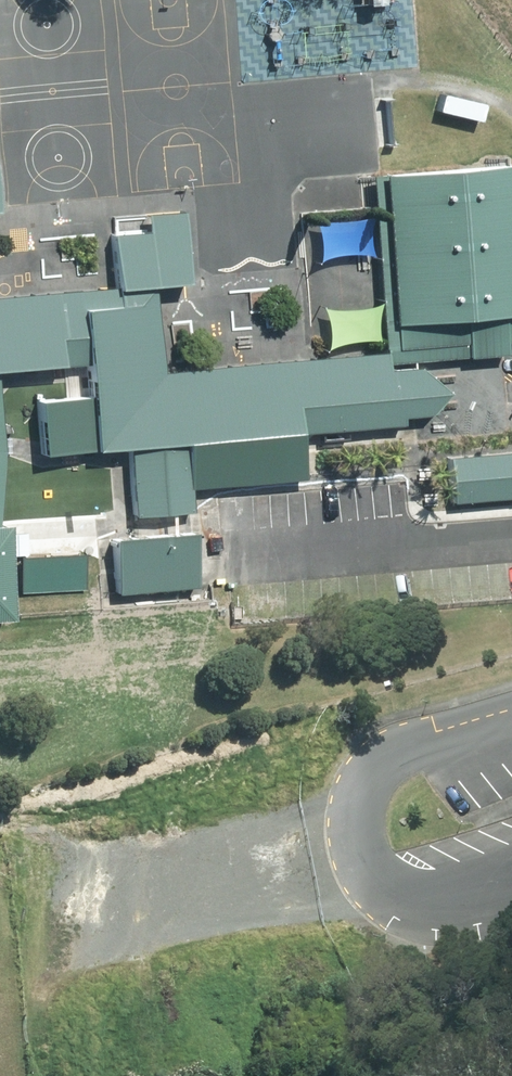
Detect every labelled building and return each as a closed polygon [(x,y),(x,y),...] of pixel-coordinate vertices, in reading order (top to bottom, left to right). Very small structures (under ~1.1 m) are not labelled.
[(381,176),(397,347),(461,342),(462,355),(503,351),(502,337),(511,337),(511,165),(381,176)] [(86,365),(90,398),(39,402),(43,456),(128,449),(133,518),(192,513),(190,490),(302,480),(298,436),(403,426),(402,419),(432,417),(450,394),(417,368),(386,371),(385,351),(160,372),(152,288),(187,285),(180,211),(144,215),(146,232),(110,235),(115,286),(0,296),(0,373),(86,365)] [(447,456),(450,501),(511,496),(511,450),(447,456)] [(115,591),(196,584),(191,532),(111,538),(115,591)]
